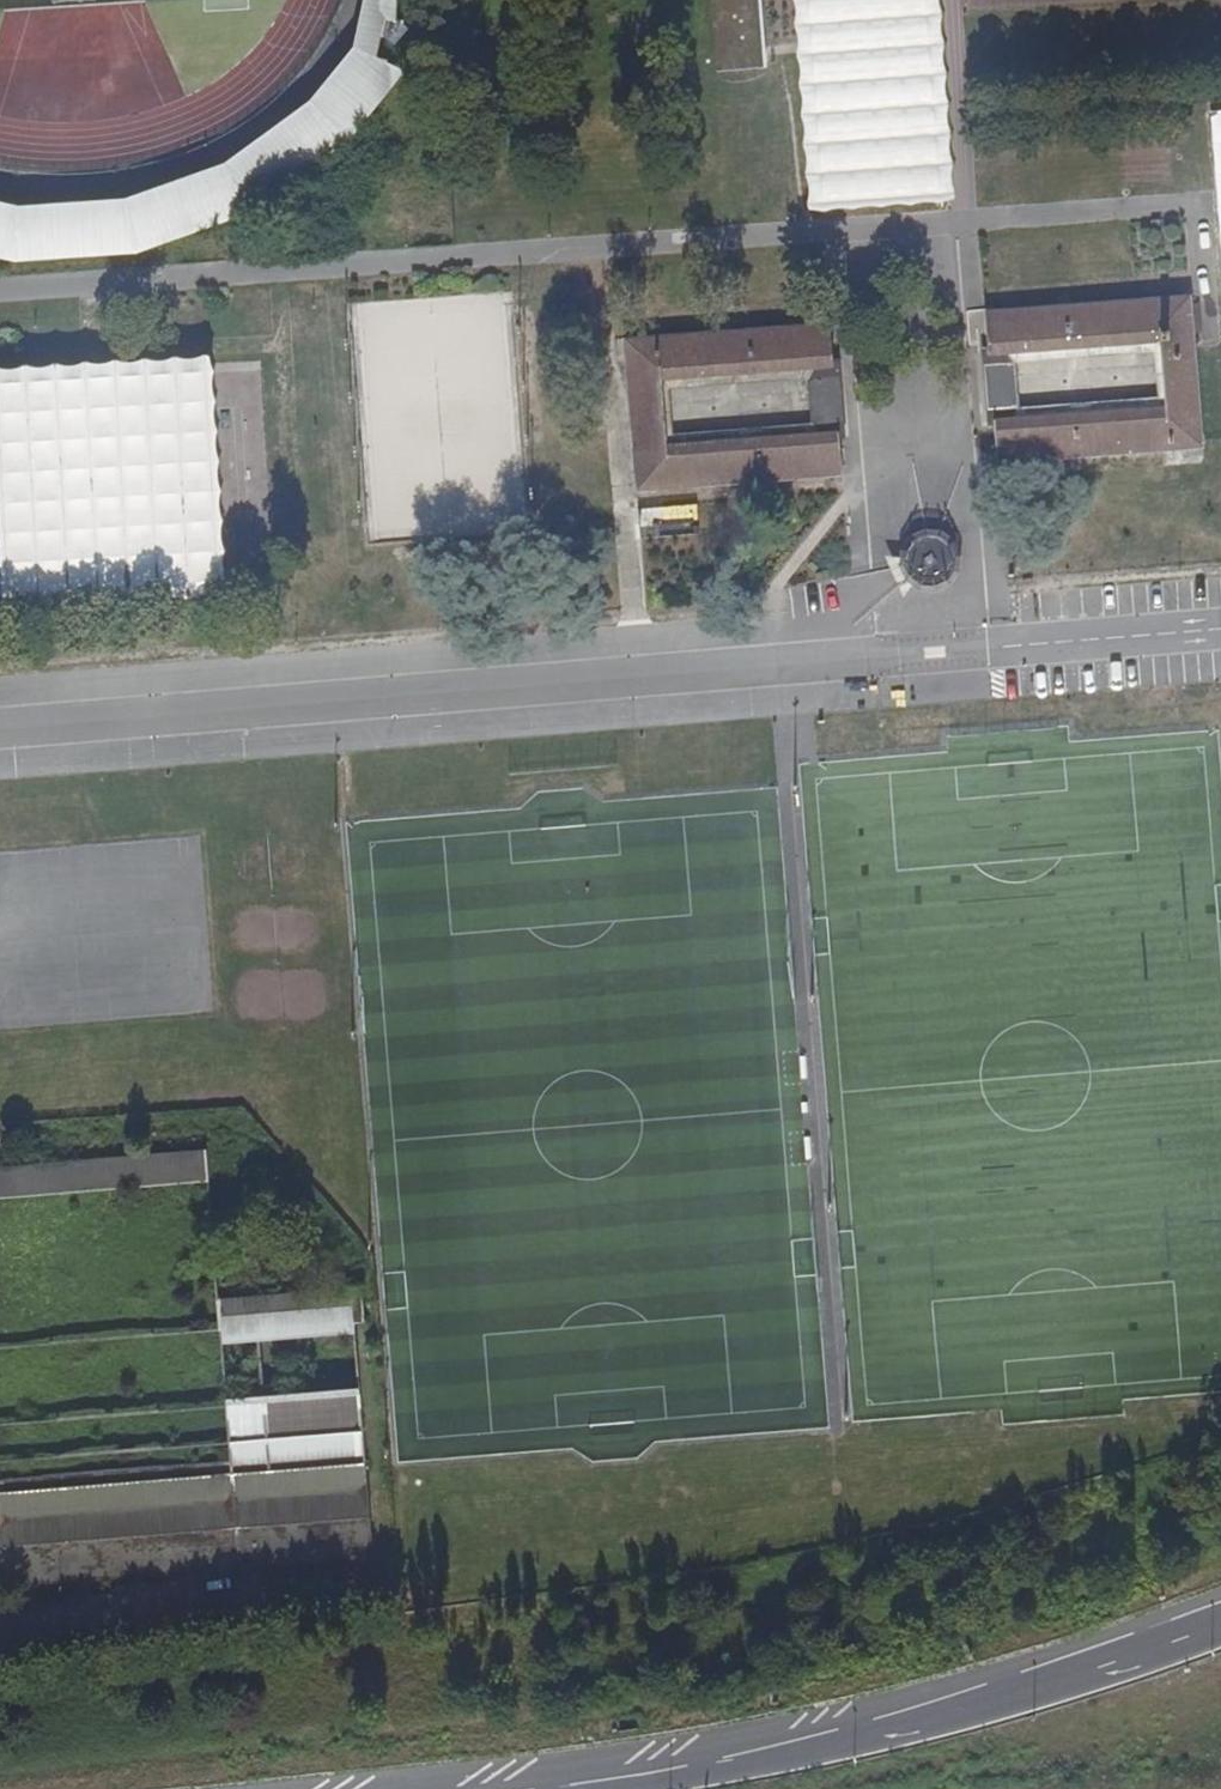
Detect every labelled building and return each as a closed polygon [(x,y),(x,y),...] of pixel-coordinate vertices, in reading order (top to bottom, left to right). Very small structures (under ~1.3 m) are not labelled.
[(0,202),(0,259),(16,262),(26,264),(38,262),(142,254),(256,213),(354,141),(385,102),(410,71),(392,63),(405,0),(368,0),(358,45),(314,102),(229,164),(128,199),(26,207),(0,202)] [(717,71),(767,67),(762,0),(711,0),(717,71)] [(817,208),(946,197),(930,0),(800,0),(817,208)] [(107,70),(131,63),(121,27),(96,34),(107,70)] [(1220,238),(1220,104),(1211,105),(1220,238)] [(994,422),(998,469),(1211,450),(1197,292),(989,310),(993,351),(1022,348),(1164,335),(1171,406),(994,422)] [(634,495),(847,484),(845,437),(668,446),(664,375),(807,368),(836,366),(834,326),(626,336),(634,495)] [(1023,360),(1022,348),(993,351),(994,362),(1023,360)] [(1,609),(223,597),(210,358),(0,370),(0,585),(1,609)] [(1023,360),(994,362),(997,402),(1026,400),(1023,360)] [(836,366),(807,368),(808,379),(837,378),(836,366)] [(839,418),(837,378),(808,379),(810,420),(839,418)] [(900,551),(901,566),(908,581),(919,592),(937,592),(953,587),(961,573),(964,555),(956,541),(944,532),(927,529),(910,538),(900,551)] [(0,1167),(0,1202),(211,1184),(207,1150),(0,1167)] [(364,1286),(221,1298),(223,1332),(357,1321),(356,1324),(367,1323),(364,1286)] [(234,1461),(368,1450),(363,1395),(230,1407),(234,1461)] [(238,1500),(371,1489),(368,1450),(234,1461),(238,1500)] [(238,1500),(234,1461),(0,1480),(0,1508),(1,1519),(238,1500)] [(376,1558),(371,1489),(238,1500),(1,1519),(7,1589),(376,1558)]
